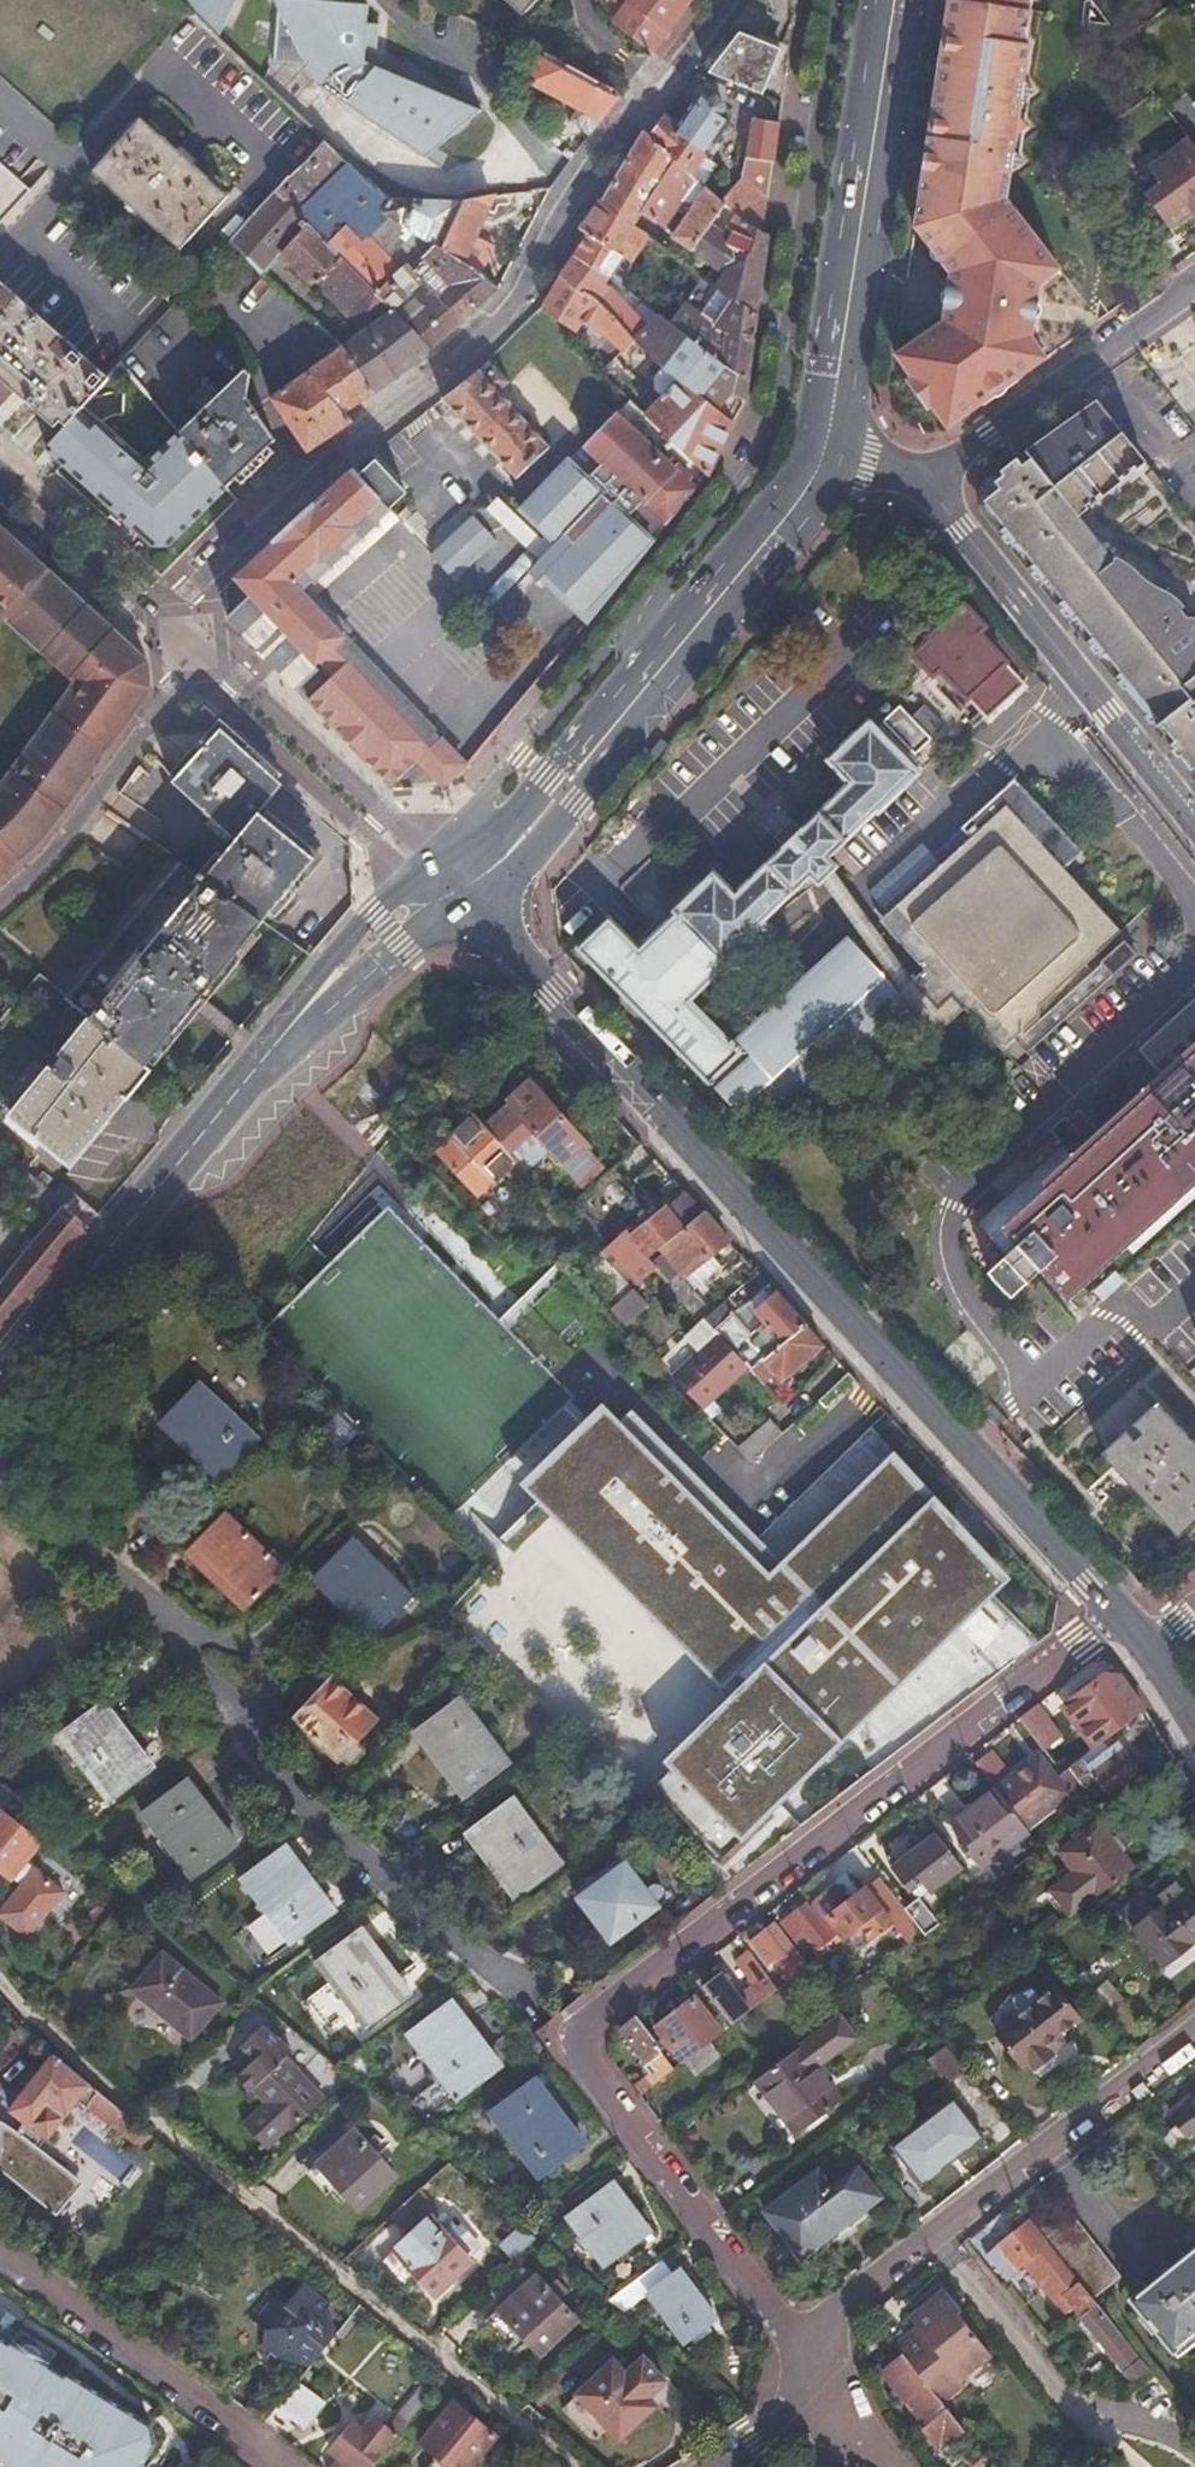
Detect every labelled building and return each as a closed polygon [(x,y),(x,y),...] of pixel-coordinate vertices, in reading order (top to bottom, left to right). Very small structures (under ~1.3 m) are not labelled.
[(219,41),(235,0),(175,0),(219,41)] [(418,154),(426,143),(435,149),(483,111),(364,64),(366,55),(377,56),(381,28),(369,26),(372,9),(297,0),(277,0),(282,10),(275,61),(307,63),(318,86),(418,154)] [(522,15),(536,0),(506,0),(522,15)] [(651,52),(665,33),(690,0),(630,0),(613,23),(638,41),(651,52)] [(896,357),(909,377),(902,382),(922,411),(929,406),(945,430),(955,422),(979,405),(1022,374),(1040,361),(1026,342),(1031,287),(1039,281),(1053,270),(1010,208),(1013,176),(1029,167),(1016,153),(1018,139),(1032,130),(1033,129),(1022,114),(1022,107),(1036,96),(1026,81),(1031,52),(1032,49),(1029,50),(1025,50),(1026,45),(1032,0),(948,0),(946,15),(928,141),(913,230),(945,275),(944,280),(939,322),(920,337),(899,354),(896,357)] [(710,76),(762,97),(779,54),(739,38),(709,76),(710,76)] [(617,98),(543,59),(530,84),(585,114),(576,128),(588,136),(617,98)] [(677,161),(706,189),(721,163),(708,155),(730,121),(721,115),(725,110),(726,103),(717,97),(711,99),(701,92),(678,124),(665,114),(649,135),(677,161)] [(93,173),(184,255),(231,200),(141,118),(93,173)] [(745,226),(762,234),(778,124),(751,120),(744,166),(740,180),(721,204),(722,205),(734,216),(745,226)] [(600,199),(598,202),(633,226),(643,211),(677,161),(649,135),(644,130),(628,158),(610,188),(603,201),(600,199)] [(1194,208),(1194,150),(1188,140),(1157,164),(1167,179),(1143,197),(1167,228),(1194,208)] [(463,320),(496,289),(480,271),(476,269),(440,247),(458,202),(389,199),(381,192),(379,193),(323,143),(298,165),(275,191),(430,349),(463,320)] [(426,143),(418,154),(424,158),(435,149),(426,143)] [(0,161),(0,223),(31,189),(0,161)] [(722,205),(721,204),(706,189),(677,161),(643,211),(667,229),(686,203),(693,207),(674,234),(673,237),(690,250),(708,224),(722,205)] [(402,373),(430,349),(275,191),(230,241),(266,275),(283,254),(312,286),(316,282),(363,331),(342,346),(373,393),(398,377),(402,373)] [(474,239),(491,197),(458,202),(440,247),(476,269),(478,266),(483,264),(489,250),(487,245),(474,239)] [(579,229),(587,234),(618,256),(629,243),(638,230),(633,226),(598,202),(587,218),(579,229)] [(700,274),(716,286),(722,272),(690,250),(673,237),(674,234),(667,229),(643,211),(633,226),(638,230),(646,236),(700,274)] [(733,299),(756,317),(759,297),(766,246),(767,236),(762,234),(745,226),(734,216),(724,228),(729,232),(727,240),(708,224),(690,250),(722,272),(716,286),(733,299)] [(579,246),(574,253),(609,278),(620,258),(618,256),(587,234),(579,246)] [(633,339),(634,339),(647,327),(640,320),(612,290),(604,285),(608,279),(609,278),(574,253),(568,264),(550,292),(568,307),(578,288),(594,299),(633,339)] [(726,310),(733,299),(716,286),(700,274),(693,284),(713,300),(726,310)] [(0,280),(0,367),(65,425),(83,405),(108,377),(0,280)] [(605,336),(622,350),(633,339),(594,299),(578,288),(568,307),(550,292),(546,299),(542,305),(577,331),(584,320),(605,336)] [(685,335),(747,381),(753,343),(756,317),(733,299),(726,310),(716,325),(701,313),(685,335)] [(708,304),(701,313),(716,325),(726,310),(713,300),(709,304),(708,304)] [(653,322),(658,317),(647,308),(642,314),(644,316),(653,322)] [(476,372),(442,398),(516,477),(548,447),(498,392),(528,363),(592,429),(621,400),(536,311),(505,341),(476,372)] [(727,395),(743,401),(745,401),(747,381),(685,335),(659,316),(658,317),(653,322),(647,327),(634,339),(639,345),(680,381),(714,411),(727,395)] [(640,320),(647,327),(653,322),(644,316),(640,320)] [(344,412),(373,393),(342,346),(273,399),(306,450),(307,452),(328,438),(351,423),(344,412)] [(226,487),(276,442),(260,420),(263,419),(248,398),(251,376),(245,370),(181,433),(226,487)] [(645,416),(705,475),(715,454),(730,425),(714,411),(680,381),(645,416)] [(1192,630),(1194,625),(1194,621),(1188,616),(1178,616),(1172,608),(1175,604),(1111,566),(1071,517),(1140,461),(1097,404),(1027,457),(1030,463),(1022,469),(1018,465),(1006,476),(1009,480),(1000,487),(1005,493),(986,509),(1194,768),(1194,767),(1194,634),(1192,630)] [(168,543),(226,487),(181,433),(147,464),(83,405),(65,425),(46,447),(153,545),(168,543)] [(681,505),(692,491),(684,484),(687,480),(676,468),(672,472),(664,463),(667,460),(655,448),(652,451),(614,415),(586,445),(604,463),(587,479),(568,462),(522,509),(547,534),(565,552),(550,567),(555,572),(549,579),(581,610),(586,604),(593,612),(681,505)] [(1191,456),(1194,453),(1194,442),(1180,423),(1171,431),(1191,456)] [(376,459),(360,474),(383,497),(355,523),(359,528),(323,564),(318,559),(296,580),(347,634),(356,627),(323,592),(402,517),(392,506),(408,491),(376,459)] [(1173,499),(1188,491),(1174,466),(1159,474),(1173,499)] [(228,619),(387,788),(411,764),(430,746),(342,653),(328,666),(321,659),(347,634),(296,580),(318,559),(323,564),(359,528),(355,523),(383,497),(360,474),(354,467),(315,504),(313,502),(273,540),(274,543),(237,578),(253,595),(228,619)] [(498,497),(487,508),(539,560),(529,570),(538,579),(550,567),(565,552),(547,534),(541,539),(498,497)] [(499,544),(476,517),(433,555),(456,582),(499,544)] [(38,840),(150,689),(145,662),(98,617),(0,527),(0,612),(75,680),(0,788),(0,873),(38,840)] [(525,633),(550,596),(516,574),(492,611),(525,633)] [(939,675),(966,702),(969,698),(988,717),(1021,685),(1002,667),(1006,663),(977,634),(984,627),(964,607),(948,624),(946,621),(927,640),(929,643),(914,659),(935,679),(939,675)] [(347,634),(321,659),(328,666),(342,653),(430,746),(411,764),(437,793),(470,763),(347,634)] [(673,919),(660,933),(711,984),(727,968),(741,978),(755,961),(783,937),(769,922),(765,926),(763,924),(811,877),(821,887),(824,884),(837,871),(841,868),(830,857),(875,814),(878,816),(919,774),(908,763),(915,757),(932,740),(931,739),(944,726),(923,706),(910,719),(899,707),(894,712),(886,704),(826,763),(849,786),(801,831),(794,824),(777,840),(785,848),(736,895),(713,872),(670,915),(673,919)] [(203,881),(261,923),(315,859),(262,814),(285,786),(222,732),(173,789),(236,843),(203,881)] [(926,768),(915,757),(908,763),(919,774),(926,768)] [(897,992),(902,998),(906,1006),(931,1032),(959,1007),(999,1051),(1037,1017),(1038,1007),(1121,933),(1061,867),(1077,853),(1013,782),(963,828),(973,839),(882,920),(925,967),(912,978),(899,990),(897,992)] [(90,1020),(143,1065),(261,923),(203,881),(180,864),(67,999),(90,1020)] [(899,990),(912,978),(837,871),(824,884),(899,990)] [(879,1018),(902,998),(897,992),(855,946),(794,1001),(790,997),(736,1045),(731,1040),(729,1037),(726,1040),(691,1005),(639,953),(603,917),(572,947),(732,1110),(755,1088),(762,1092),(769,1095),(777,1096),(784,1095),(780,1085),(819,1066),(833,1046),(851,1041),(867,1032),(882,1021),(879,1018)] [(660,933),(639,953),(691,1005),(711,984),(660,933)] [(847,937),(731,1040),(736,1045),(790,997),(794,1001),(855,946),(847,937)] [(1136,955),(1124,942),(1100,964),(1111,977),(1136,955)] [(1137,1051),(1164,1082),(1076,1161),(1057,1140),(1027,1168),(1045,1188),(1017,1214),(998,1194),(969,1221),(1023,1280),(1036,1268),(1061,1295),(1194,1175),(1194,1176),(1194,997),(1137,1051)] [(780,1085),(784,1095),(824,1079),(841,1054),(865,1046),(881,1038),(893,1027),(901,1015),(906,1006),(902,998),(879,1018),(882,1021),(867,1032),(851,1041),(833,1046),(819,1066),(780,1085)] [(63,1162),(143,1065),(90,1020),(8,1118),(63,1162)] [(515,1160),(526,1172),(550,1149),(582,1184),(599,1169),(585,1152),(588,1149),(531,1083),(509,1102),(511,1105),(486,1128),(515,1160)] [(515,1160),(486,1128),(473,1113),(434,1149),(477,1194),(515,1160)] [(1045,1188),(1027,1168),(998,1194),(1017,1214),(1045,1188)] [(523,1202),(510,1188),(502,1196),(515,1209),(523,1202)] [(609,1246),(639,1281),(651,1270),(655,1267),(646,1256),(658,1247),(702,1211),(684,1192),(633,1234),(628,1229),(609,1246)] [(30,1296),(50,1271),(86,1229),(61,1208),(56,1215),(49,1223),(0,1283),(0,1332),(30,1296)] [(702,1211),(658,1247),(692,1288),(721,1264),(713,1252),(729,1241),(702,1211)] [(663,1284),(697,1322),(698,1323),(704,1318),(711,1311),(697,1295),(693,1298),(674,1274),(663,1284)] [(618,1275),(595,1294),(606,1307),(617,1298),(630,1287),(618,1275)] [(617,1298),(606,1307),(618,1320),(621,1323),(644,1303),(631,1287),(630,1287),(617,1298)] [(774,1346),(802,1322),(784,1302),(775,1292),(754,1311),(776,1336),(770,1342),(774,1346)] [(717,1332),(736,1355),(751,1342),(724,1311),(709,1324),(717,1332)] [(670,1374),(700,1406),(745,1365),(736,1355),(717,1332),(709,1324),(704,1318),(698,1323),(697,1322),(682,1336),(696,1351),(670,1374)] [(745,1371),(756,1383),(770,1372),(780,1382),(823,1345),(813,1335),(802,1322),(774,1346),(764,1356),(750,1369),(748,1368),(745,1371)] [(745,1365),(748,1368),(750,1369),(764,1356),(751,1342),(736,1355),(745,1365)] [(830,1416),(863,1389),(847,1372),(815,1401),(830,1416)] [(223,1472),(259,1438),(200,1380),(166,1415),(223,1472)] [(1194,1456),(1194,1446),(1152,1400),(1148,1404),(1194,1456)] [(1102,1446),(1181,1532),(1194,1519),(1194,1511),(1190,1505),(1194,1500),(1194,1456),(1148,1404),(1128,1422),(1137,1432),(1129,1440),(1120,1430),(1102,1446)] [(894,1457),(769,1578),(602,1407),(522,1485),(730,1698),(663,1762),(743,1843),(1014,1580),(894,1457)] [(749,1460),(780,1432),(769,1419),(736,1446),(749,1460)] [(1128,1422),(1120,1430),(1129,1440),(1137,1432),(1128,1422)] [(1181,1532),(1102,1446),(1098,1450),(1176,1536),(1181,1532)] [(249,1603),(283,1567),(226,1510),(190,1545),(249,1603)] [(377,1628),(412,1593),(355,1535),(319,1570),(377,1628)] [(1142,1709),(1118,1677),(1102,1677),(1064,1707),(1089,1741),(1083,1745),(1089,1751),(1119,1728),(1142,1709)] [(352,1737),(371,1717),(329,1680),(314,1697),(312,1695),(303,1695),(294,1704),(295,1713),(298,1715),(295,1720),(346,1766),(352,1764),(364,1750),(352,1737)] [(471,1791),(510,1762),(460,1695),(421,1724),(471,1791)] [(105,1800),(144,1772),(97,1707),(58,1735),(105,1800)] [(1152,1726),(1142,1709),(1119,1728),(1128,1742),(1152,1726)] [(1135,1770),(1116,1745),(1086,1767),(1105,1792),(1135,1770)] [(1005,1774),(989,1752),(977,1761),(994,1783),(1005,1774)] [(1015,1773),(995,1789),(1024,1826),(1068,1792),(1041,1758),(1018,1776),(1015,1773)] [(1088,1781),(1075,1762),(1067,1768),(1081,1787),(1088,1781)] [(1067,1768),(1061,1772),(1064,1776),(1062,1778),(1073,1793),(1081,1787),(1067,1768)] [(944,1778),(927,1790),(946,1817),(963,1805),(944,1778)] [(190,1877),(231,1847),(182,1781),(142,1810),(190,1877)] [(1024,1826),(995,1789),(951,1822),(964,1836),(961,1839),(980,1864),(1027,1831),(1024,1826)] [(519,1894),(561,1862),(512,1796),(472,1825),(519,1894)] [(39,1843),(0,1812),(0,1867),(11,1876),(39,1843)] [(1068,1918),(1131,1869),(1096,1823),(1057,1852),(1071,1870),(1046,1889),(1068,1918)] [(963,1867),(936,1833),(894,1866),(910,1888),(922,1880),(930,1892),(963,1867)] [(287,1944),(326,1915),(279,1849),(239,1878),(287,1944)] [(612,1939),(665,1900),(661,1894),(662,1892),(661,1887),(659,1884),(656,1882),(652,1881),(650,1882),(644,1886),(620,1855),(575,1889),(612,1939)] [(23,1942),(63,1893),(29,1865),(0,1899),(0,1923),(23,1942)] [(903,1909),(881,1880),(867,1891),(850,1904),(838,1889),(816,1907),(826,1920),(830,1917),(846,1938),(859,1953),(874,1941),(898,1925),(912,1944),(925,1935),(903,1909)] [(1180,1891),(1130,1929),(1157,1966),(1189,1941),(1194,1947),(1194,1911),(1180,1891)] [(925,1935),(938,1924),(917,1898),(903,1909),(925,1935)] [(812,1952),(818,1959),(842,1940),(835,1932),(830,1935),(810,1911),(806,1906),(782,1921),(802,1945),(811,1939),(818,1948),(812,1952)] [(826,1920),(816,1907),(810,1911),(830,1935),(835,1932),(826,1920)] [(779,1961),(792,1979),(798,1974),(804,1969),(805,1968),(772,1926),(759,1936),(750,1942),(765,1961),(770,1957),(776,1964),(779,1961)] [(363,2028),(402,1999),(356,1932),(316,1961),(363,2028)] [(147,1948),(118,1993),(193,2043),(223,1998),(147,1948)] [(733,2024),(737,2021),(779,1989),(751,1954),(737,1965),(755,1988),(741,1999),(722,1974),(704,1989),(733,2024)] [(1080,2021),(1054,1988),(1038,2000),(1032,1991),(1012,2000),(1019,2015),(995,2033),(1020,2066),(1025,2061),(1034,2074),(1053,2059),(1044,2049),(1080,2021)] [(709,2042),(721,2032),(696,2000),(661,2028),(684,2060),(709,2042)] [(454,2101),(493,2072),(445,2007),(405,2036),(454,2101)] [(635,2083),(642,2093),(672,2070),(657,2050),(661,2048),(634,2017),(620,2027),(645,2059),(642,2062),(649,2071),(635,2083)] [(757,2079),(794,2132),(838,2100),(814,2066),(855,2036),(839,2017),(757,2079)] [(16,2034),(0,2020),(0,2045),(4,2048),(16,2034)] [(709,2042),(684,2060),(696,2075),(719,2058),(709,2042)] [(945,2082),(965,2068),(945,2044),(927,2058),(945,2082)] [(118,2109),(54,2055),(10,2108),(51,2139),(83,2098),(110,2120),(118,2109)] [(289,2128),(321,2100),(284,2059),(253,2086),(289,2128)] [(538,2175),(578,2147),(528,2083),(490,2110),(538,2175)] [(923,2182),(983,2135),(953,2098),(893,2145),(923,2182)] [(1159,2139),(1171,2153),(1194,2133),(1194,2102),(1172,2121),(1176,2126),(1159,2139)] [(135,2141),(144,2130),(118,2109),(110,2120),(135,2141)] [(357,2208),(395,2174),(354,2129),(317,2162),(357,2208)] [(799,2257),(880,2197),(857,2167),(829,2187),(817,2172),(764,2211),(799,2257)] [(605,2264),(644,2237),(608,2188),(570,2216),(605,2264)] [(434,2294),(471,2261),(430,2216),(393,2249),(434,2294)] [(1069,2217),(1041,2237),(1090,2298),(1118,2276),(1069,2217)] [(1041,2237),(1030,2223),(1006,2241),(1025,2265),(1071,2322),(1078,2316),(1094,2303),(1090,2298),(1041,2237)] [(518,2281),(551,2250),(535,2238),(504,2266),(518,2281)] [(1025,2265),(1006,2241),(990,2254),(986,2257),(1004,2280),(1025,2265)] [(1131,2298),(1172,2348),(1194,2331),(1194,2247),(1131,2298)] [(183,2277),(197,2260),(186,2251),(171,2268),(183,2277)] [(607,2298),(622,2312),(648,2293),(685,2342),(717,2318),(681,2270),(675,2275),(663,2259),(607,2298)] [(538,2353),(576,2319),(535,2274),(497,2307),(538,2353)] [(293,2353),(310,2367),(337,2335),(320,2320),(331,2307),(304,2285),(286,2306),(271,2293),(250,2318),(265,2330),(263,2355),(280,2369),(293,2353)] [(916,2332),(897,2347),(902,2354),(903,2355),(941,2402),(962,2385),(958,2380),(988,2356),(955,2316),(959,2313),(942,2293),(907,2319),(916,2332)] [(1098,2341),(1114,2329),(1094,2303),(1078,2316),(1098,2341)] [(21,2332),(0,2318),(0,2337),(13,2345),(21,2332)] [(21,2332),(13,2345),(0,2337),(0,2459),(12,2466),(140,2466),(153,2447),(148,2425),(71,2376),(67,2381),(49,2369),(61,2351),(24,2328),(21,2332)] [(1133,2384),(1149,2372),(1114,2329),(1098,2341),(1133,2384)] [(941,2402),(903,2355),(884,2370),(927,2424),(923,2428),(940,2449),(964,2430),(941,2402)] [(625,2372),(612,2358),(576,2392),(577,2393),(607,2427),(617,2438),(654,2405),(646,2396),(664,2380),(643,2356),(625,2372)] [(1096,2377),(1107,2367),(1101,2359),(1090,2370),(1096,2377)] [(387,2428),(373,2418),(364,2430),(353,2423),(331,2451),(341,2458),(334,2466),(374,2466),(409,2423),(446,2377),(434,2368),(397,2414),(387,2428)] [(298,2382),(277,2408),(302,2427),(322,2403),(298,2382)] [(495,2436),(465,2412),(468,2407),(452,2396),(437,2414),(443,2419),(422,2444),(449,2466),(470,2466),(495,2436)] [(989,2462),(980,2450),(968,2460),(974,2466),(982,2466),(989,2462)]
